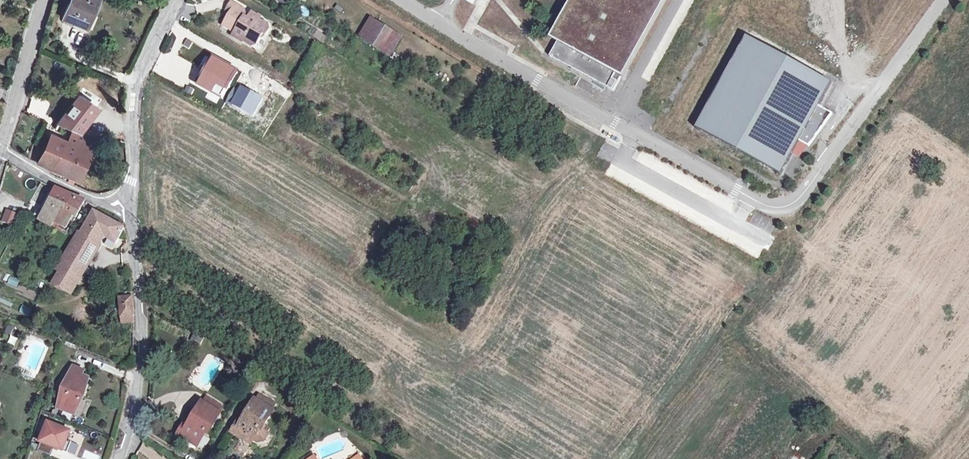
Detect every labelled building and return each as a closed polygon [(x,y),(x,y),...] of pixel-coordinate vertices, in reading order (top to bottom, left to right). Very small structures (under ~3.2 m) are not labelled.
[(62,19),(85,29),(97,0),(70,0),(62,19)] [(550,37),(558,42),(550,56),(572,69),(570,72),(603,90),(605,87),(613,91),(621,77),(623,78),(666,0),(570,0),(550,37)] [(235,1),(229,12),(235,15),(226,30),(241,38),(239,43),(249,48),(249,47),(258,51),(263,50),(269,38),(272,40),(276,32),(273,23),(264,18),(265,15),(256,11),(253,17),(249,16),(250,14),(248,8),(235,1)] [(370,17),(358,37),(391,57),(404,37),(370,17)] [(831,82),(828,81),(826,83),(749,40),(750,38),(747,36),(696,128),(699,130),(701,128),(778,170),(777,173),(780,175),(792,153),(799,141),(808,146),(832,114),(818,106),(831,82)] [(238,72),(214,58),(199,85),(222,99),(238,72)] [(81,91),(78,96),(83,100),(87,95),(81,91)] [(78,96),(56,123),(74,132),(75,130),(84,118),(87,120),(96,108),(83,100),(78,96)] [(106,138),(75,130),(74,132),(56,123),(54,129),(69,136),(66,143),(86,152),(90,144),(104,148),(106,138)] [(66,143),(51,136),(45,149),(38,164),(74,179),(81,165),(87,153),(86,152),(66,143)] [(792,153),(800,157),(808,146),(799,141),(792,153)] [(53,227),(56,221),(70,196),(59,191),(46,215),(43,221),(53,227)] [(19,208),(26,212),(32,198),(26,195),(19,208)] [(70,196),(56,221),(61,224),(68,227),(74,217),(77,219),(85,202),(70,196)] [(32,198),(26,212),(36,218),(40,211),(44,204),(32,198)] [(8,209),(3,222),(16,227),(21,215),(8,209)] [(46,215),(40,211),(36,218),(43,221),(46,215)] [(116,244),(124,229),(100,215),(95,211),(82,234),(69,255),(88,266),(105,237),(116,244)] [(502,255),(507,246),(500,243),(496,251),(502,255)] [(60,270),(65,273),(80,281),(88,266),(69,255),(60,270)] [(452,263),(442,281),(449,285),(459,266),(452,263)] [(65,273),(58,286),(73,293),(80,281),(65,273)] [(19,286),(17,293),(36,300),(38,292),(19,286)] [(123,317),(134,317),(134,310),(133,297),(121,298),(123,317)] [(124,326),(134,325),(134,317),(123,317),(124,326)] [(75,368),(59,408),(76,414),(90,380),(81,376),(83,371),(75,368)] [(258,394),(255,399),(272,410),(275,405),(258,394)] [(205,397),(202,402),(220,413),(223,408),(205,397)] [(239,419),(231,431),(250,443),(253,439),(257,442),(263,440),(268,432),(261,428),(263,425),(272,410),(255,399),(244,418),(242,421),(239,419)] [(185,421),(178,433),(197,445),(206,430),(208,431),(220,413),(202,402),(190,420),(188,423),(185,421)] [(55,450),(68,455),(77,432),(50,421),(38,450),(52,456),(55,450)] [(84,458),(102,458),(103,455),(85,449),(82,458),(84,458)]
